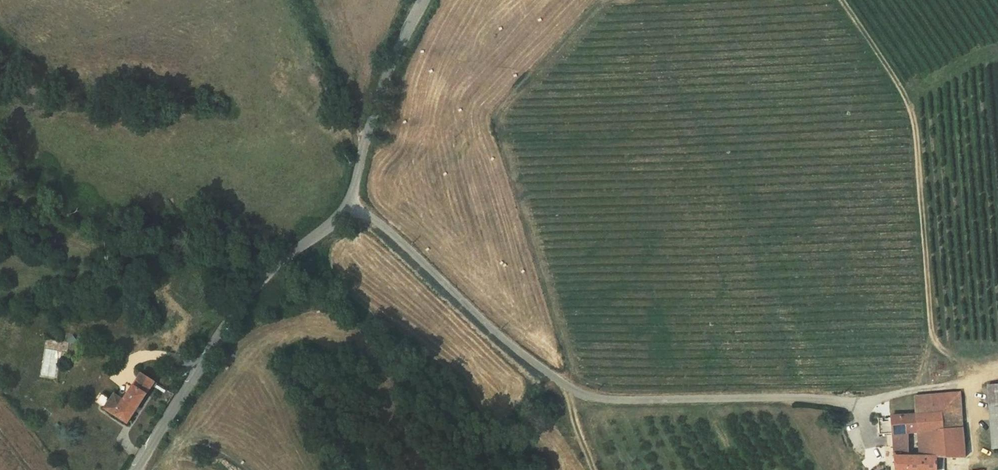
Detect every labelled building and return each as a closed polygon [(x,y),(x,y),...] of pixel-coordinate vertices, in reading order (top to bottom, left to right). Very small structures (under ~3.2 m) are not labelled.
[(73,336),(68,339),(72,344),(77,340),(73,336)] [(103,409),(127,424),(152,386),(154,383),(155,382),(141,373),(123,400),(114,393),(103,409)] [(993,449),(997,449),(997,385),(988,385),(993,449)] [(960,392),(949,393),(950,402),(960,401),(960,392)] [(962,427),(960,401),(950,402),(949,393),(914,396),(915,415),(941,413),(942,429),(962,427)] [(908,433),(919,433),(941,431),(944,458),(964,458),(962,427),(942,429),(941,413),(915,415),(891,417),(891,418),(893,433),(908,433)] [(893,433),(891,418),(878,419),(879,434),(881,434),(893,433)] [(944,458),(941,431),(919,433),(921,457),(944,458)] [(908,457),(908,433),(893,433),(894,446),(898,446),(899,448),(904,448),(907,450),(908,457)] [(936,469),(944,469),(944,458),(921,457),(908,457),(907,450),(904,448),(899,448),(898,446),(894,446),(896,469),(936,469)]
